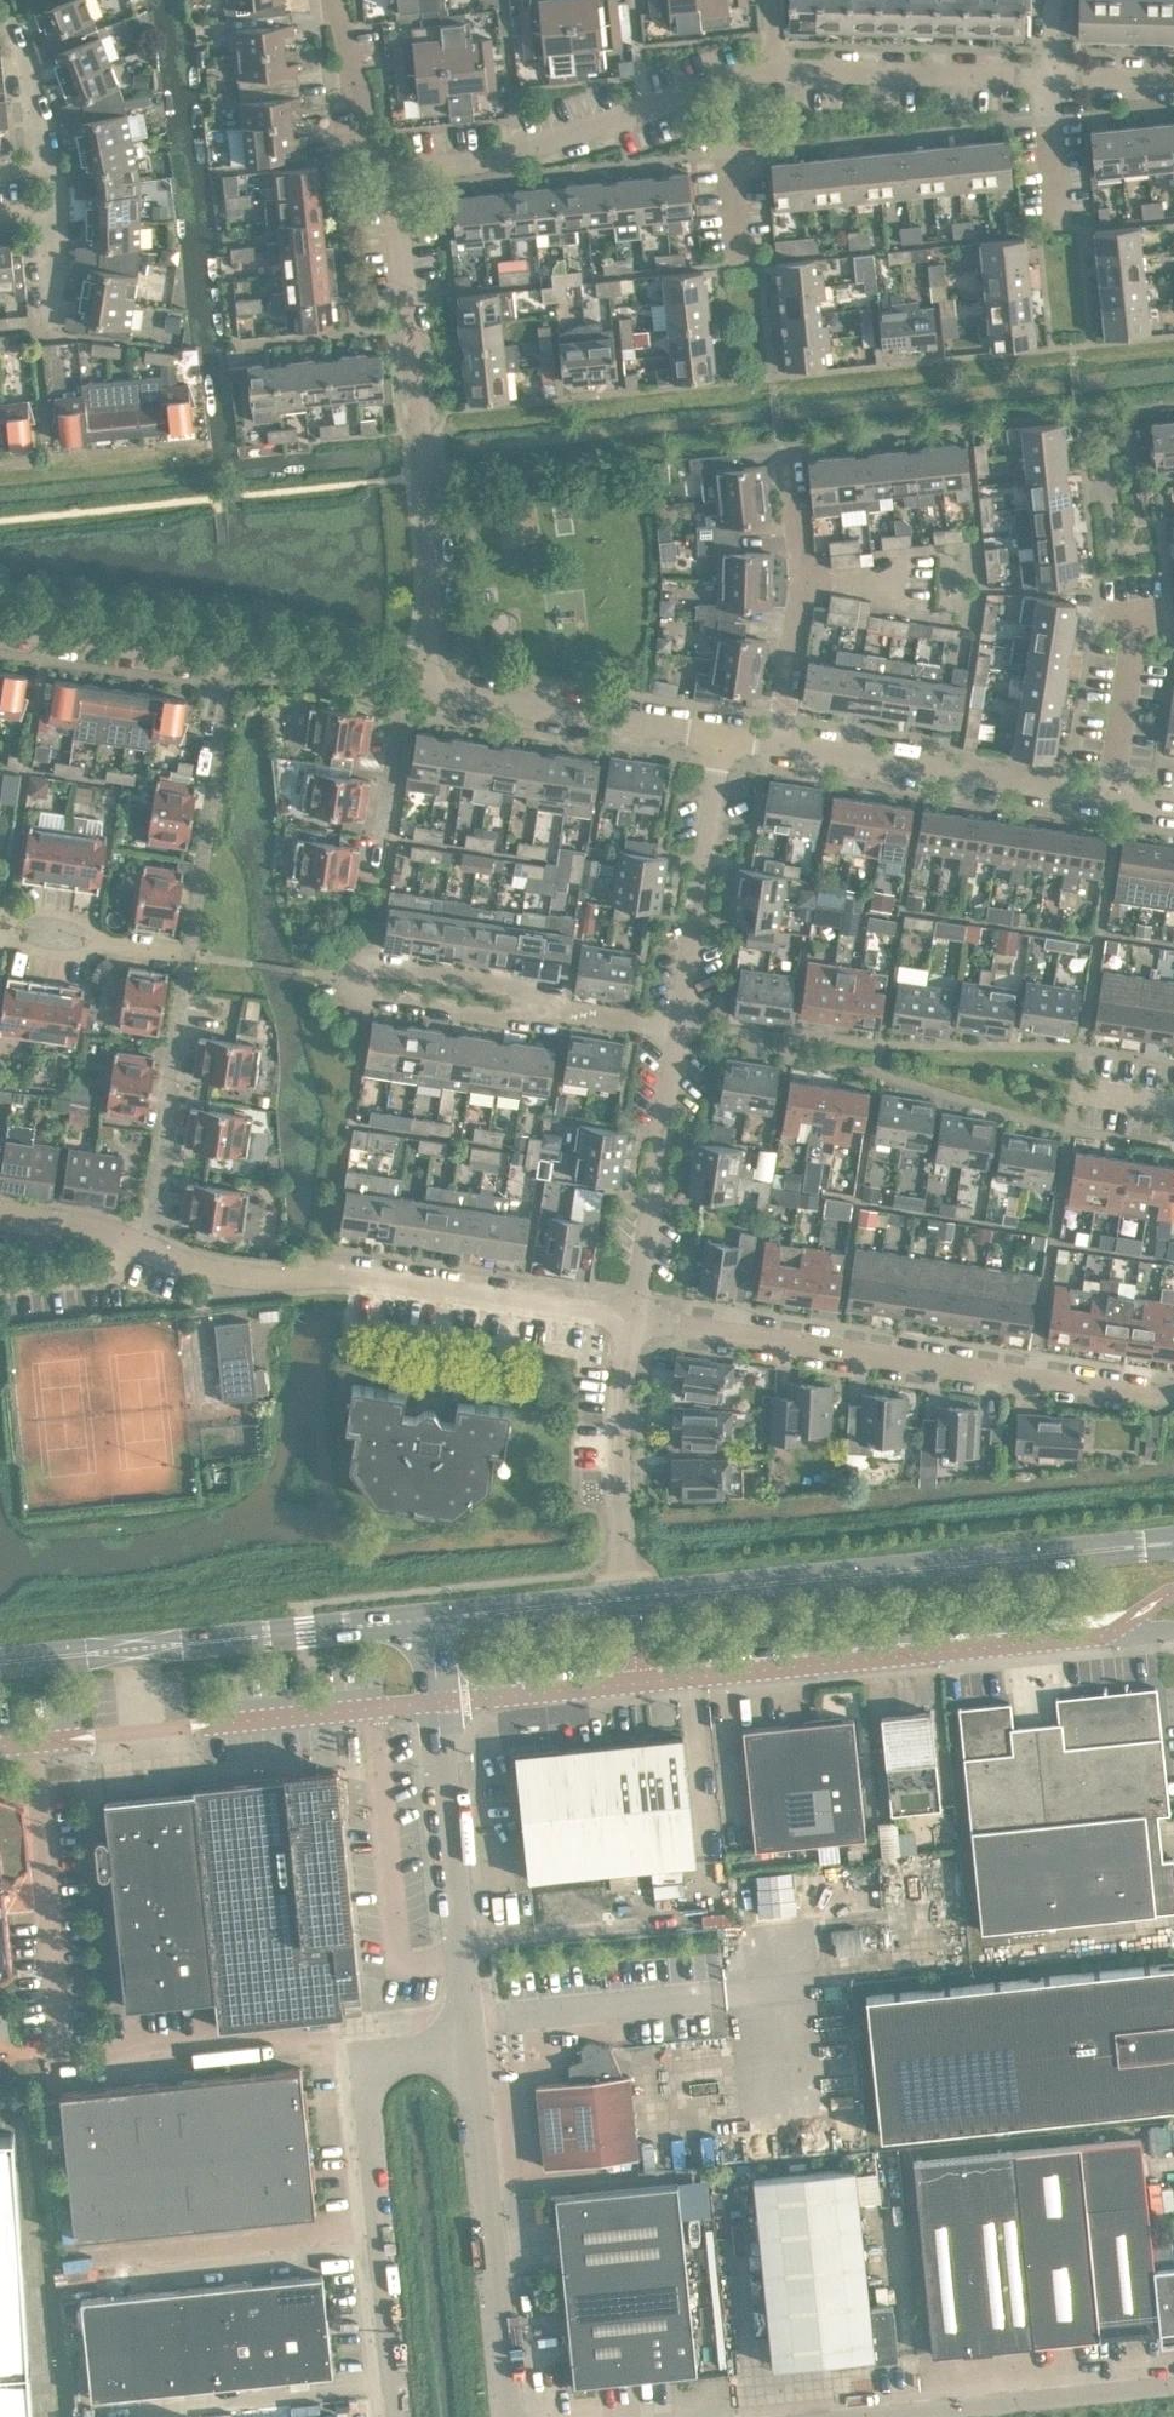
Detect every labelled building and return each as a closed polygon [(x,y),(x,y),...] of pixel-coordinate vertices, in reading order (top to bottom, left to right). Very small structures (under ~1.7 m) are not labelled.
[(33,12),(40,28),(46,26),(50,36),(56,34),(58,41),(96,27),(86,0),(65,0),(33,12)] [(226,19),(232,19),(231,18),(285,12),(284,0),(224,0),(226,19)] [(392,10),(422,7),(421,0),(391,0),(392,10)] [(522,30),(570,25),(568,0),(538,0),(539,3),(520,5),(522,30)] [(570,25),(619,20),(617,0),(568,0),(570,25)] [(651,13),(669,11),(671,31),(701,28),(698,0),(649,0),(651,13)] [(701,28),(730,24),(728,5),(747,3),(747,0),(698,0),(701,28)] [(789,30),(819,30),(820,0),(790,0),(789,30)] [(819,30),(848,31),(849,0),(820,0),(819,30)] [(877,32),(878,0),(849,0),(848,31),(877,32)] [(906,32),(907,0),(878,0),(877,32),(906,32)] [(906,32),(935,33),(936,0),(907,0),(906,32)] [(964,34),(965,0),(936,0),(935,33),(964,34)] [(993,34),(994,0),(965,0),(964,34),(993,34)] [(993,34),(1024,35),(1024,0),(994,0),(993,34)] [(1105,37),(1106,0),(1078,0),(1078,37),(1105,37)] [(1132,38),(1132,0),(1106,0),(1105,37),(1132,38)] [(1158,38),(1158,0),(1132,0),(1132,38),(1158,38)] [(1158,38),(1173,39),(1173,0),(1158,0),(1158,38)] [(235,53),(283,49),(282,33),(293,31),(291,11),(285,12),(231,18),(232,19),(235,53)] [(423,16),(420,16),(421,25),(440,23),(439,14),(423,16)] [(440,23),(445,67),(493,62),(490,37),(471,39),(469,20),(440,23)] [(621,45),(619,20),(570,25),(575,70),(604,67),(602,47),(621,45)] [(445,67),(440,23),(421,25),(411,26),(413,45),(394,47),(397,72),(445,67)] [(570,25),(522,30),(525,55),(544,53),(546,73),(575,70),(570,25)] [(109,60),(96,27),(58,41),(61,49),(56,51),(59,61),(53,64),(59,79),(109,60)] [(197,50),(195,50),(196,57),(197,57),(204,57),(204,49),(197,50)] [(283,49),(235,53),(239,90),(298,84),(296,63),(285,64),(283,49)] [(204,57),(197,57),(196,57),(197,66),(205,65),(204,57)] [(79,98),(83,110),(123,99),(121,93),(109,60),(59,79),(64,95),(71,93),(74,100),(79,98)] [(479,109),(477,89),(496,88),(493,62),(445,67),(449,112),(450,121),(473,119),(472,109),(479,109)] [(420,115),(449,112),(445,67),(397,72),(399,97),(418,96),(420,115)] [(133,86),(147,87),(148,75),(135,74),(133,86)] [(298,84),(239,90),(242,126),(291,121),(289,105),(301,104),(298,84)] [(126,99),(128,108),(153,102),(150,93),(138,96),(126,99)] [(75,133),(78,149),(131,139),(126,112),(123,99),(83,110),(84,114),(86,122),(80,123),(82,131),(75,133)] [(291,121),(242,126),(246,163),(306,157),(304,136),(292,137),(291,121)] [(1173,166),(1169,122),(1143,125),(1148,168),(1173,166)] [(1117,127),(1122,171),(1148,168),(1143,125),(1117,127)] [(1094,174),(1121,171),(1122,171),(1117,127),(1090,130),(1094,174)] [(136,166),(131,139),(78,149),(81,165),(88,164),(89,172),(95,171),(97,183),(139,179),(136,166)] [(1008,139),(980,141),(985,185),(1012,182),(1008,139)] [(959,188),(985,185),(980,141),(954,144),(959,188)] [(933,190),(959,188),(954,144),(928,147),(933,190)] [(907,193),(933,190),(928,147),(902,149),(907,193)] [(881,196),(907,193),(902,149),(876,152),(881,196)] [(855,198),(881,196),(876,152),(850,155),(855,198)] [(828,201),(855,198),(850,155),(824,157),(828,201)] [(802,203),(828,201),(824,157),(798,160),(802,203)] [(775,206),(802,203),(798,160),(770,163),(775,206)] [(276,197),(319,192),(316,165),(273,170),(276,197)] [(665,216),(692,214),(688,172),(671,173),(669,176),(661,177),(665,216)] [(635,177),(639,219),(651,218),(652,232),(666,231),(665,216),(661,177),(654,178),(650,175),(635,177)] [(613,222),(639,219),(635,177),(619,179),(617,181),(609,182),(613,222)] [(139,220),(139,189),(139,179),(97,183),(98,196),(92,196),(92,204),(85,204),(85,221),(139,220)] [(583,182),(587,225),(613,222),(609,182),(602,183),(598,181),(583,182)] [(575,226),(587,225),(583,182),(567,184),(565,187),(557,188),(563,242),(577,240),(575,226)] [(549,243),(563,242),(557,188),(549,188),(546,186),(531,188),(535,230),(547,229),(549,243)] [(509,233),(535,230),(531,188),(515,189),(513,192),(505,193),(509,233)] [(276,197),(276,199),(265,200),(267,224),(278,223),(322,218),(319,192),(276,197)] [(479,193),(483,235),(509,233),(505,193),(497,194),(494,192),(479,193)] [(237,194),(239,207),(251,205),(250,193),(237,194)] [(452,198),(456,237),(450,237),(452,254),(467,252),(467,247),(484,245),(483,235),(479,193),(463,195),(461,198),(452,198)] [(239,207),(237,194),(225,195),(226,208),(239,207)] [(1151,201),(1153,217),(1163,216),(1161,200),(1151,201)] [(1153,217),(1151,201),(1141,202),(1142,218),(1153,217)] [(1098,206),(1099,222),(1110,220),(1108,205),(1098,206)] [(1007,231),(1017,230),(1015,215),(1005,216),(1007,231)] [(266,242),(266,250),(324,244),(322,218),(278,223),(280,241),(266,242)] [(98,257),(98,258),(140,261),(140,247),(139,220),(85,221),(86,237),(93,237),(93,245),(99,245),(98,257)] [(962,221),(964,236),(974,235),(972,220),(962,221)] [(964,236),(962,221),(952,222),(953,237),(964,236)] [(910,226),(912,241),(922,241),(920,225),(910,226)] [(1137,225),(1100,229),(1094,230),(1097,257),(1140,252),(1137,225)] [(912,241),(910,226),(899,227),(901,242),(912,241)] [(858,231),(860,247),(870,246),(868,230),(858,231)] [(860,247),(858,231),(847,232),(849,248),(860,247)] [(806,237),(808,252),(818,251),(816,236),(806,237)] [(796,238),(797,253),(808,252),(806,237),(796,238)] [(980,241),(983,269),(1027,264),(1024,237),(980,241)] [(19,297),(26,297),(22,255),(12,256),(11,243),(0,244),(0,289),(14,288),(15,294),(19,297)] [(282,262),(284,275),(327,270),(324,244),(266,250),(268,263),(282,262)] [(243,246),(244,259),(257,258),(255,245),(243,246)] [(244,259),(243,246),(230,247),(231,260),(244,259)] [(161,248),(160,262),(177,263),(178,249),(161,248)] [(899,249),(901,261),(913,260),(911,248),(899,249)] [(901,261),(899,249),(887,251),(888,262),(901,261)] [(156,262),(157,252),(142,251),(142,261),(156,262)] [(684,265),(684,264),(683,252),(669,253),(670,266),(684,265)] [(1140,252),(1097,257),(1100,283),(1143,278),(1140,252)] [(670,266),(669,253),(654,255),(655,268),(670,266)] [(616,259),(618,271),(632,270),(631,257),(616,259)] [(83,277),(80,293),(133,301),(140,261),(98,258),(97,270),(91,270),(90,277),(83,277)] [(814,258),(798,260),(775,262),(778,289),(823,285),(822,271),(816,272),(814,258)] [(618,271),(616,259),(602,260),(603,273),(618,271)] [(143,262),(141,271),(151,273),(152,263),(143,262)] [(929,274),(944,273),(943,262),(928,264),(929,274)] [(1027,264),(983,269),(986,295),(1029,290),(1027,264)] [(863,280),(875,279),(874,267),(862,268),(863,280)] [(513,269),(514,282),(529,281),(528,268),(513,269)] [(514,282),(513,269),(498,271),(499,284),(514,282)] [(284,275),(285,291),(272,293),(273,302),(330,296),(327,270),(284,275)] [(566,271),(567,284),(581,283),(580,270),(566,271)] [(701,270),(685,272),(662,274),(665,301),(707,297),(705,281),(702,279),(701,270)] [(552,286),(553,285),(567,284),(566,271),(551,273),(552,286)] [(944,273),(929,274),(930,285),(946,283),(944,273)] [(469,274),(457,275),(454,275),(456,288),(471,287),(469,274)] [(1103,309),(1146,305),(1143,278),(1100,283),(1103,309)] [(607,280),(608,295),(621,294),(619,279),(607,280)] [(875,279),(863,280),(865,293),(877,291),(875,279)] [(608,295),(607,280),(594,281),(596,296),(608,295)] [(553,285),(555,300),(569,299),(567,284),(553,285)] [(555,300),(553,285),(552,286),(541,287),(542,302),(555,300)] [(778,289),(781,315),(820,312),(819,299),(825,298),(823,285),(778,289)] [(512,290),(498,291),(458,295),(459,304),(457,307),(458,323),(500,318),(500,319),(514,318),(512,290)] [(986,295),(989,321),(1032,316),(1029,290),(986,295)] [(878,311),(882,350),(909,347),(905,302),(904,302),(903,292),(890,294),(891,303),(892,309),(878,311)] [(128,337),(133,301),(80,293),(78,309),(85,310),(84,318),(90,318),(88,331),(128,337)] [(274,313),(287,312),(289,328),(332,323),(330,296),(273,302),(274,313)] [(248,298),(249,311),(262,310),(261,297),(248,298)] [(653,329),(667,327),(707,323),(706,316),(708,312),(707,297),(665,301),(665,304),(651,305),(653,329)] [(235,299),(237,312),(249,311),(248,298),(235,299)] [(909,347),(936,344),(932,305),(918,307),(918,300),(905,302),(909,347)] [(1149,332),(1146,305),(1103,309),(1105,337),(1149,332)] [(820,312),(781,315),(783,341),(829,337),(827,324),(821,324),(820,312)] [(166,314),(164,329),(178,331),(180,316),(166,314)] [(941,326),(957,324),(956,314),(940,316),(941,326)] [(620,332),(633,331),(631,316),(618,317),(620,332)] [(1035,344),(1032,316),(989,321),(991,348),(1035,344)] [(503,344),(500,319),(500,318),(458,323),(460,338),(463,341),(463,348),(503,344)] [(862,334),(873,333),(872,320),(860,321),(862,334)] [(608,376),(616,375),(612,328),(602,329),(601,321),(584,323),(590,380),(605,378),(608,376)] [(574,381),(590,380),(584,323),(578,323),(558,333),(563,380),(571,379),(574,381)] [(707,323),(667,327),(670,353),(712,349),(710,333),(708,331),(707,323)] [(957,324),(941,326),(942,336),(958,335),(957,324)] [(539,341),(551,339),(550,325),(537,326),(539,341)] [(647,329),(633,331),(634,346),(649,344),(647,329)] [(633,331),(620,332),(621,347),(634,346),(633,331)] [(873,333),(862,334),(863,345),(874,344),(873,333)] [(9,345),(8,334),(0,335),(0,346),(9,345)] [(830,350),(829,337),(783,341),(786,368),(825,364),(824,351),(830,350)] [(541,364),(553,363),(553,354),(551,339),(539,341),(541,364)] [(41,344),(42,355),(57,353),(56,343),(41,344)] [(106,355),(108,345),(93,343),(91,354),(106,355)] [(462,359),(464,375),(506,370),(519,369),(516,343),(503,344),(463,348),(464,356),(462,359)] [(108,345),(106,355),(120,357),(121,347),(108,345)] [(655,368),(657,382),(712,376),(712,368),(714,364),(712,349),(670,353),(671,366),(655,368)] [(159,362),(161,352),(146,350),(144,360),(159,362)] [(161,352),(159,362),(173,364),(174,353),(161,352)] [(358,402),(392,399),(390,375),(382,376),(380,353),(367,354),(363,352),(352,353),(357,399),(358,402)] [(357,399),(352,353),(341,354),(339,357),(326,359),(331,406),(337,405),(340,401),(340,400),(357,399)] [(325,406),(331,406),(326,359),(314,360),(311,357),(300,359),(305,404),(322,402),(322,403),(325,406)] [(305,404),(300,359),(289,360),(286,363),(274,364),(279,411),(305,408),(305,404)] [(254,421),(280,418),(279,411),(274,364),(262,366),(259,363),(246,364),(248,374),(248,377),(251,407),(252,407),(254,421)] [(174,364),(160,365),(161,375),(162,385),(176,383),(174,364)] [(246,364),(230,366),(231,379),(248,377),(248,374),(246,364)] [(509,397),(506,370),(464,375),(465,390),(468,393),(469,402),(509,397)] [(624,373),(624,374),(625,388),(638,387),(636,372),(624,373)] [(134,377),(140,431),(166,429),(161,386),(162,386),(162,385),(161,375),(134,377)] [(113,434),(140,431),(134,377),(108,380),(113,434)] [(87,437),(113,434),(108,380),(81,383),(82,394),(83,394),(87,437)] [(543,381),(544,396),(557,395),(555,380),(543,381)] [(188,384),(162,386),(161,386),(166,429),(192,426),(188,384)] [(61,440),(87,437),(83,394),(82,394),(56,397),(61,440)] [(1,403),(5,445),(32,442),(27,400),(1,403)] [(376,431),(376,430),(374,418),(359,420),(361,432),(376,431)] [(1150,422),(1155,466),(1173,464),(1173,420),(1150,422)] [(333,422),(334,435),(349,434),(348,421),(333,422)] [(334,435),(333,422),(318,424),(320,437),(334,435)] [(1008,441),(1022,440),(1024,453),(1066,449),(1064,434),(1062,431),(1061,422),(1006,428),(1008,441)] [(281,428),(282,441),(297,439),(296,426),(281,428)] [(282,441),(281,428),(266,430),(267,442),(282,441)] [(975,458),(987,457),(985,442),(974,444),(975,458)] [(958,501),(971,499),(966,444),(957,445),(954,443),(939,444),(943,486),(957,485),(958,501)] [(932,503),(930,488),(943,486),(939,444),(923,446),(920,449),(913,450),(918,504),(932,503)] [(891,492),(903,491),(904,505),(918,504),(913,450),(905,450),(902,448),(887,450),(891,492)] [(1024,453),(1026,479),(1066,475),(1065,468),(1067,465),(1066,449),(1024,453)] [(879,493),(891,492),(887,450),(871,452),(868,454),(861,455),(866,508),(864,508),(865,511),(877,509),(880,506),(879,493)] [(850,454),(835,455),(840,510),(864,508),(866,508),(861,455),(853,456),(850,454)] [(728,455),(689,459),(691,474),(700,473),(703,498),(716,497),(765,492),(764,480),(766,480),(765,464),(729,468),(728,455)] [(840,513),(840,510),(835,455),(819,457),(816,460),(808,460),(813,515),(840,513)] [(987,457),(975,458),(976,473),(989,471),(987,457)] [(1026,479),(1029,505),(1071,501),(1070,486),(1067,483),(1066,475),(1026,479)] [(696,525),(697,538),(735,537),(735,522),(770,519),(769,503),(767,503),(765,492),(716,497),(718,513),(705,514),(706,524),(696,525)] [(980,510),(992,509),(991,494),(979,496),(980,510)] [(1071,501),(1029,505),(1014,507),(1017,533),(1071,527),(1071,520),(1073,517),(1071,501)] [(992,509),(980,510),(982,525),(994,523),(992,509)] [(903,517),(894,518),(895,534),(910,532),(911,532),(910,523),(903,517)] [(669,526),(657,528),(659,540),(671,538),(669,526)] [(947,529),(949,541),(963,539),(961,527),(947,529)] [(1033,545),(1034,557),(1076,553),(1075,538),(1072,535),(1071,527),(1017,533),(1018,547),(1033,545)] [(949,541),(947,529),(933,530),(934,542),(949,541)] [(895,534),(896,546),(911,544),(910,532),(895,534)] [(896,546),(895,534),(881,536),(882,547),(896,546)] [(736,551),(735,537),(697,538),(697,552),(720,552),(719,578),(769,579),(769,568),(772,568),(772,552),(736,551)] [(843,539),(844,552),(859,550),(857,538),(843,539)] [(830,553),(844,552),(843,539),(829,541),(830,553)] [(679,540),(659,541),(659,553),(679,552),(679,540)] [(986,562),(998,561),(996,547),(984,548),(986,562)] [(871,549),(859,550),(861,565),(872,564),(872,558),(871,549)] [(831,568),(861,565),(859,550),(844,552),(830,553),(831,568)] [(1076,553),(1034,557),(1020,559),(1022,586),(1077,580),(1076,572),(1078,569),(1076,553)] [(998,561),(986,562),(987,577),(999,576),(998,561)] [(769,591),(769,579),(719,578),(719,604),(696,603),(695,617),(704,618),(705,617),(734,620),(735,606),(771,606),(771,591),(769,591)] [(828,608),(843,610),(857,613),(860,598),(830,593),(828,608)] [(1019,620),(1032,622),(1032,623),(1074,630),(1076,614),(1074,611),(1075,602),(1023,594),(1019,620)] [(857,613),(843,610),(841,623),(855,625),(856,623),(867,625),(869,614),(871,599),(860,598),(857,613)] [(671,600),(660,599),(660,611),(671,612),(671,600)] [(983,615),(995,617),(998,603),(985,601),(983,615)] [(843,610),(828,608),(826,621),(841,623),(843,610)] [(869,614),(867,625),(867,627),(878,628),(880,616),(869,614)] [(995,617),(983,615),(981,630),(993,632),(995,617)] [(892,631),(894,619),(880,616),(878,628),(892,631)] [(732,634),(734,620),(705,617),(704,618),(703,631),(716,633),(712,659),(761,667),(763,655),(765,656),(768,640),(732,634)] [(894,619),(892,631),(918,634),(920,623),(894,619)] [(944,638),(946,626),(931,624),(920,623),(918,634),(944,638)] [(1032,623),(1030,636),(1013,634),(1011,646),(1067,655),(1068,648),(1072,645),(1074,630),(1032,623)] [(946,626),(944,638),(959,641),(961,629),(946,626)] [(658,636),(657,648),(669,649),(670,637),(658,636)] [(1008,660),(1026,663),(1024,675),(1066,681),(1068,666),(1066,662),(1067,655),(1011,646),(1008,660)] [(864,712),(880,714),(888,657),(863,653),(860,668),(854,708),(862,709),(864,712)] [(975,667),(987,669),(990,655),(977,653),(975,667)] [(899,714),(906,715),(914,661),(888,657),(880,714),(895,716),(899,714)] [(759,678),(761,667),(712,659),(710,672),(697,670),(695,682),(693,697),(722,702),(724,688),(759,694),(762,678),(759,678)] [(813,703),(828,706),(835,664),(808,660),(801,700),(810,701),(813,703)] [(939,671),(923,668),(922,662),(914,661),(906,715),(913,717),(916,720),(932,722),(938,680),(939,671)] [(847,707),(854,708),(860,668),(835,664),(828,706),(844,708),(847,707)] [(621,679),(633,681),(635,669),(623,667),(621,679)] [(950,682),(938,680),(932,722),(947,724),(950,722),(959,724),(967,670),(952,667),(950,682)] [(987,669),(975,667),(973,682),(985,684),(987,669)] [(20,716),(26,674),(0,670),(0,713),(20,716)] [(1024,675),(1020,701),(1059,707),(1060,699),(1064,697),(1066,681),(1024,675)] [(48,721),(74,725),(75,725),(81,683),(55,679),(48,721)] [(667,682),(655,679),(652,691),(665,694),(667,682)] [(1165,742),(1173,744),(1173,682),(1165,742)] [(107,687),(81,683),(75,725),(74,725),(72,736),(99,740),(107,687)] [(133,691),(107,687),(99,740),(125,744),(133,691)] [(159,694),(133,691),(125,744),(152,748),(153,737),(152,737),(159,694)] [(152,737),(153,737),(179,741),(186,699),(159,694),(152,737)] [(1020,701),(1016,726),(1058,733),(1061,717),(1058,714),(1059,707),(1020,701)] [(967,719),(980,721),(982,706),(969,704),(967,719)] [(311,730),(309,746),(365,754),(368,736),(362,736),(366,714),(309,706),(306,730),(311,730)] [(980,721),(967,719),(965,734),(977,735),(980,721)] [(1056,748),(1058,733),(1016,726),(1012,753),(1051,759),(1053,751),(1056,748)] [(434,791),(437,777),(443,737),(436,736),(433,733),(416,731),(410,771),(408,771),(406,787),(434,791)] [(437,777),(463,781),(469,739),(453,736),(450,738),(443,737),(437,777)] [(472,800),(486,802),(495,745),(487,744),(484,741),(469,739),(463,781),(474,782),(472,800)] [(502,787),(514,789),(521,747),(505,744),(502,746),(495,745),(486,802),(499,804),(502,787)] [(195,747),(181,745),(179,758),(193,760),(195,747)] [(514,789),(527,791),(526,801),(528,804),(537,806),(538,806),(540,792),(547,753),(539,752),(536,749),(521,747),(514,789)] [(538,809),(564,813),(573,755),(557,752),(553,754),(547,753),(540,792),(538,806),(537,806),(538,809)] [(9,753),(7,764),(22,766),(23,756),(9,753)] [(330,764),(351,767),(352,757),(332,754),(330,764)] [(591,817),(593,801),(599,761),(591,760),(588,757),(573,755),(564,813),(591,817)] [(628,824),(630,807),(630,806),(637,760),(610,755),(603,802),(619,805),(616,822),(628,824)] [(177,770),(192,772),(193,762),(179,759),(177,770)] [(68,773),(69,763),(55,760),(53,771),(68,773)] [(630,806),(630,807),(657,811),(664,764),(637,760),(630,806)] [(69,763),(68,773),(82,775),(84,765),(69,763)] [(119,781),(121,770),(107,768),(105,779),(119,781)] [(11,770),(4,796),(14,798),(21,773),(11,770)] [(121,770),(119,781),(134,783),(135,772),(121,770)] [(309,795),(307,810),(363,818),(365,801),(360,800),(363,779),(307,771),(304,794),(309,795)] [(47,779),(29,777),(27,792),(45,795),(47,779)] [(157,779),(150,825),(155,826),(153,841),(186,846),(192,808),(187,807),(190,784),(157,779)] [(762,827),(789,831),(796,784),(769,780),(762,827)] [(78,784),(76,798),(90,800),(92,786),(78,784)] [(823,788),(796,784),(789,831),(816,835),(823,788)] [(825,847),(841,849),(851,851),(860,798),(833,794),(825,847)] [(851,851),(877,855),(885,802),(860,798),(851,851)] [(885,802),(877,855),(904,859),(912,806),(885,802)] [(925,849),(943,852),(949,812),(922,808),(913,865),(923,866),(925,849)] [(966,873),(975,816),(949,812),(943,852),(960,855),(958,872),(966,873)] [(977,857),(994,860),(1001,820),(975,816),(966,873),(974,874),(977,857)] [(1018,881),(1026,824),(1001,820),(994,860),(1012,862),(1009,880),(1018,881)] [(43,883),(60,886),(68,829),(30,824),(22,875),(44,878),(43,883)] [(1029,865),(1046,868),(1052,828),(1026,824),(1018,881),(1026,882),(1029,865)] [(427,839),(429,827),(414,825),(412,837),(427,839)] [(429,827),(427,839),(442,842),(443,829),(429,827)] [(1067,904),(1078,832),(1052,828),(1046,868),(1063,870),(1058,903),(1067,904)] [(68,829),(60,886),(76,888),(76,883),(98,886),(106,835),(68,829)] [(479,847),(481,835),(466,832),(464,845),(479,847)] [(1105,836),(1078,832),(1067,904),(1075,905),(1080,873),(1099,876),(1105,836)] [(481,835),(479,847),(493,849),(495,837),(481,835)] [(624,849),(636,851),(638,838),(626,836),(624,849)] [(353,846),(297,838),(294,862),(299,862),(297,878),(353,886),(355,869),(350,868),(353,846)] [(1140,903),(1149,843),(1123,839),(1113,899),(1140,903)] [(516,853),(531,855),(533,842),(518,840),(516,853)] [(531,855),(545,857),(547,844),(533,842),(531,855)] [(1166,907),(1173,856),(1173,847),(1149,843),(1140,903),(1166,907)] [(424,859),(426,847),(411,844),(409,857),(424,859)] [(426,847),(424,859),(439,861),(440,849),(426,847)] [(620,849),(616,876),(663,883),(667,856),(620,849)] [(572,850),(570,864),(583,866),(585,852),(572,850)] [(476,867),(477,854),(463,852),(461,865),(476,867)] [(477,854),(476,867),(490,869),(492,856),(477,854)] [(1173,908),(1173,909),(1173,856),(1166,907),(1167,907),(1164,925),(1170,926),(1173,908)] [(763,871),(782,874),(784,862),(785,859),(766,857),(763,871)] [(584,858),(582,872),(595,874),(598,860),(584,858)] [(527,875),(529,862),(515,860),(513,872),(527,875)] [(529,862),(527,875),(542,877),(544,864),(529,862)] [(800,865),(784,862),(782,874),(786,874),(799,876),(800,865)] [(137,911),(129,910),(127,910),(125,911),(123,912),(122,913),(122,914),(121,915),(121,916),(120,923),(152,928),(152,923),(174,926),(182,870),(144,864),(137,911)] [(570,864),(569,868),(568,879),(580,881),(583,866),(570,864)] [(783,889),(786,874),(782,874),(763,871),(739,867),(735,894),(782,902),(789,903),(791,890),(783,889)] [(591,886),(592,875),(583,873),(581,884),(591,886)] [(612,903),(615,904),(631,906),(659,911),(663,883),(616,876),(612,903)] [(827,905),(840,907),(843,885),(822,882),(819,904),(827,905)] [(403,947),(411,948),(416,909),(419,893),(390,889),(387,906),(389,906),(383,946),(399,949),(403,947)] [(816,891),(801,889),(799,903),(813,905),(816,891)] [(844,908),(859,910),(861,911),(863,892),(847,890),(844,908)] [(893,894),(874,891),(871,908),(890,911),(893,894)] [(416,909),(411,948),(417,949),(420,952),(436,954),(445,897),(419,893),(416,909)] [(777,929),(782,902),(735,894),(730,922),(748,924),(774,928),(777,929)] [(906,906),(921,909),(923,896),(907,894),(906,906)] [(462,956),(470,905),(470,901),(445,897),(436,954),(451,957),(455,955),(462,956)] [(594,905),(587,904),(585,917),(592,918),(594,905)] [(629,919),(631,906),(615,904),(613,916),(629,919)] [(816,904),(813,920),(824,922),(827,905),(819,904),(816,904)] [(1011,922),(1014,908),(990,904),(987,918),(1011,922)] [(472,960),(487,962),(496,909),(470,905),(462,956),(469,957),(472,960)] [(802,906),(800,916),(812,918),(813,907),(802,906)] [(856,930),(859,910),(844,908),(841,928),(856,930)] [(506,963),(514,964),(521,912),(496,909),(487,962),(503,965),(506,963)] [(1015,910),(1013,922),(1025,924),(1027,912),(1015,910)] [(524,968),(539,970),(546,928),(548,915),(522,911),(522,912),(521,912),(514,964),(521,965),(524,968)] [(560,915),(557,930),(546,928),(539,970),(555,973),(558,971),(566,972),(575,917),(560,915)] [(894,932),(896,920),(868,916),(866,928),(894,932)] [(933,929),(935,918),(920,916),(918,927),(933,929)] [(934,930),(933,934),(964,939),(965,937),(967,924),(951,921),(935,919),(934,930)] [(1135,934),(1149,936),(1150,925),(1137,923),(1135,934)] [(771,947),(772,940),(774,928),(748,924),(745,943),(771,947)] [(978,926),(967,924),(965,937),(976,939),(978,926)] [(790,931),(777,929),(774,928),(772,940),(788,942),(790,931)] [(1015,955),(1019,931),(998,928),(994,952),(1015,955)] [(1059,949),(1060,938),(1045,935),(1043,946),(1059,949)] [(1060,938),(1059,949),(1074,951),(1076,940),(1060,938)] [(1116,951),(1118,941),(1104,938),(1103,949),(1116,951)] [(581,943),(575,985),(574,990),(601,994),(608,947),(581,943)] [(635,951),(608,947),(601,994),(628,998),(635,951)] [(1168,948),(1161,947),(1159,956),(1167,957),(1168,948)] [(113,965),(107,957),(97,964),(103,972),(113,965)] [(799,1013),(826,1017),(834,964),(808,960),(799,1013)] [(860,968),(834,964),(826,1017),(852,1020),(860,968)] [(145,968),(128,966),(120,1022),(135,1024),(134,1029),(158,1033),(166,977),(145,973),(145,968)] [(760,1018),(768,971),(740,967),(733,1014),(760,1018)] [(982,1031),(989,984),(991,969),(981,967),(978,982),(962,980),(955,1027),(982,1031)] [(887,972),(875,971),(860,968),(852,1020),(879,1025),(887,972)] [(1120,1034),(1129,974),(1103,970),(1093,1030),(1120,1034)] [(795,976),(768,971),(760,1018),(788,1023),(795,976)] [(1146,1038),(1155,978),(1129,974),(1120,1034),(1146,1038)] [(1172,1042),(1173,1028),(1173,981),(1155,978),(1146,1038),(1172,1042)] [(36,1038),(45,981),(29,979),(28,984),(7,981),(0,1024),(0,1032),(36,1038)] [(891,1027),(918,1031),(925,984),(898,980),(891,1027)] [(1046,1031),(1053,985),(1026,980),(1018,1027),(1046,1031)] [(45,981),(36,1038),(75,1044),(78,1023),(81,1004),(83,992),(61,989),(62,984),(45,981)] [(925,984),(918,1031),(945,1035),(952,988),(925,984)] [(989,984),(982,1031),(1009,1035),(1016,988),(989,984)] [(1080,989),(1053,985),(1046,1031),(1073,1036),(1080,989)] [(81,1004),(78,1023),(86,1024),(89,1005),(81,1004)] [(257,1034),(259,1019),(245,1017),(242,1031),(257,1034)] [(393,1065),(392,1064),(399,1025),(391,1024),(388,1021),(372,1019),(364,1074),(391,1078),(393,1065)] [(392,1064),(393,1065),(391,1078),(416,1082),(425,1027),(409,1024),(406,1026),(399,1025),(392,1064)] [(416,1082),(442,1086),(444,1072),(451,1033),(443,1032),(440,1029),(425,1027),(416,1082)] [(444,1072),(442,1086),(468,1090),(477,1034),(461,1032),(457,1034),(451,1033),(444,1072)] [(589,1084),(596,1037),(570,1033),(563,1080),(589,1084)] [(477,1034),(468,1090),(494,1093),(503,1041),(495,1040),(492,1037),(477,1034)] [(199,1036),(196,1054),(202,1054),(198,1076),(255,1084),(258,1061),(253,1060),(255,1045),(199,1036)] [(596,1037),(589,1084),(615,1088),(622,1042),(596,1037)] [(509,1042),(503,1041),(494,1093),(520,1097),(521,1093),(528,1042),(513,1040),(509,1042)] [(549,1088),(555,1049),(547,1048),(544,1045),(528,1042),(521,1093),(547,1097),(549,1088)] [(113,1066),(106,1112),(140,1117),(143,1094),(148,1095),(154,1056),(121,1051),(119,1067),(113,1066)] [(745,1108),(752,1061),(726,1057),(719,1104),(745,1108)] [(778,1065),(752,1061),(745,1108),(771,1112),(778,1065)] [(89,1076),(79,1074),(77,1089),(87,1090),(89,1076)] [(781,1131),(797,1134),(797,1137),(807,1139),(816,1082),(789,1078),(781,1131)] [(56,1088),(55,1094),(70,1096),(72,1082),(65,1081),(56,1087),(56,1088)] [(842,1086),(816,1082),(807,1139),(818,1141),(818,1137),(834,1139),(842,1086)] [(842,1086),(834,1139),(849,1142),(852,1123),(863,1125),(869,1090),(842,1086)] [(13,1090),(0,1088),(0,1098),(12,1100),(13,1090)] [(13,1090),(12,1100),(26,1102),(28,1092),(13,1090)] [(901,1144),(908,1097),(880,1092),(873,1140),(901,1144)] [(562,1114),(565,1097),(556,1095),(554,1112),(562,1114)] [(69,1109),(71,1098),(52,1096),(51,1106),(69,1109)] [(935,1101),(908,1097),(901,1144),(928,1148),(935,1101)] [(89,1101),(71,1098),(69,1109),(88,1112),(89,1101)] [(194,1124),(190,1146),(246,1154),(250,1131),(245,1130),(247,1115),(191,1106),(188,1124),(194,1124)] [(383,1124),(385,1112),(371,1110),(369,1122),(383,1124)] [(385,1112),(383,1124),(409,1128),(411,1116),(385,1112)] [(961,1163),(969,1116),(941,1112),(934,1159),(961,1163)] [(435,1132),(437,1120),(411,1116),(409,1128),(435,1132)] [(969,1116),(961,1163),(989,1167),(996,1120),(969,1116)] [(437,1120),(435,1132),(449,1134),(451,1122),(437,1120)] [(710,1136),(729,1139),(732,1125),(712,1122),(710,1136)] [(98,1133),(112,1136),(114,1125),(99,1123),(98,1133)] [(580,1123),(576,1150),(622,1157),(626,1130),(580,1123)] [(472,1138),(487,1140),(488,1128),(474,1125),(472,1138)] [(487,1140),(501,1142),(503,1130),(488,1128),(487,1140)] [(380,1144),(382,1132),(367,1129),(365,1142),(380,1144)] [(561,1148),(563,1134),(543,1131),(541,1144),(561,1148)] [(995,1178),(1022,1182),(1029,1135),(1002,1131),(995,1178)] [(382,1132),(380,1144),(395,1146),(397,1134),(382,1132)] [(525,1147),(528,1133),(516,1132),(514,1145),(525,1147)] [(526,1150),(539,1152),(541,1137),(528,1135),(526,1150)] [(1057,1139),(1029,1135),(1022,1182),(1050,1186),(1057,1139)] [(3,1183),(25,1187),(32,1141),(6,1137),(0,1176),(0,1183),(3,1183)] [(417,1150),(432,1152),(434,1139),(419,1137),(417,1150)] [(446,1154),(448,1142),(434,1139),(432,1152),(446,1154)] [(59,1146),(32,1141),(25,1187),(52,1191),(59,1146)] [(691,1167),(752,1177),(754,1166),(740,1163),(742,1148),(695,1141),(691,1167)] [(484,1160),(485,1147),(471,1145),(469,1158),(484,1160)] [(762,1145),(757,1173),(773,1175),(777,1148),(762,1145)] [(544,1156),(560,1159),(561,1149),(546,1146),(544,1156)] [(88,1196),(95,1151),(68,1147),(61,1198),(75,1200),(75,1194),(88,1196)] [(485,1147),(484,1160),(498,1162),(500,1150),(485,1147)] [(513,1150),(512,1161),(524,1163),(526,1154),(526,1152),(513,1150)] [(539,1152),(526,1150),(526,1152),(526,1154),(524,1163),(524,1164),(536,1166),(539,1152)] [(622,1157),(576,1150),(572,1176),(618,1183),(622,1157)] [(1067,1203),(1094,1207),(1102,1154),(1075,1150),(1067,1203)] [(122,1155),(95,1151),(88,1196),(101,1198),(101,1204),(114,1206),(122,1155)] [(1094,1207),(1105,1209),(1120,1211),(1128,1158),(1102,1154),(1094,1207)] [(1146,1215),(1149,1197),(1154,1162),(1128,1158),(1120,1211),(1146,1215)] [(1172,1219),(1173,1206),(1173,1165),(1154,1162),(1149,1197),(1159,1198),(1157,1216),(1172,1219)] [(751,1188),(752,1177),(691,1167),(687,1194),(734,1201),(736,1185),(751,1188)] [(801,1190),(817,1192),(820,1170),(804,1168),(801,1190)] [(798,1189),(801,1173),(788,1171),(786,1187),(798,1189)] [(377,1235),(392,1237),(399,1196),(401,1178),(375,1175),(373,1192),(366,1231),(374,1232),(377,1235)] [(202,1236),(210,1238),(216,1237),(218,1232),(219,1227),(242,1230),(246,1207),(241,1206),(243,1191),(187,1182),(184,1199),(189,1200),(186,1222),(197,1223),(196,1229),(197,1234),(202,1236)] [(444,1245),(453,1187),(427,1183),(425,1199),(418,1239),(425,1240),(428,1243),(444,1245)] [(862,1198),(878,1201),(880,1186),(864,1183),(862,1198)] [(118,1197),(128,1199),(130,1189),(127,1185),(120,1184),(120,1185),(118,1197)] [(463,1246),(470,1247),(476,1207),(479,1191),(453,1187),(444,1245),(459,1247),(463,1246)] [(360,1230),(366,1231),(373,1192),(346,1188),(340,1229),(356,1232),(360,1230)] [(782,1188),(780,1203),(796,1205),(799,1191),(782,1188)] [(756,1209),(768,1211),(769,1201),(771,1191),(759,1189),(756,1209)] [(505,1195),(492,1193),(479,1191),(476,1207),(470,1247),(477,1248),(480,1251),(496,1253),(502,1211),(505,1195)] [(800,1191),(798,1203),(817,1205),(819,1193),(800,1191)] [(895,1192),(893,1205),(922,1210),(924,1197),(895,1192)] [(411,1238),(418,1239),(425,1199),(399,1196),(392,1237),(408,1240),(411,1238)] [(849,1216),(851,1202),(837,1200),(835,1214),(849,1216)] [(953,1214),(955,1203),(940,1201),(938,1212),(953,1214)] [(955,1203),(953,1214),(970,1217),(971,1206),(955,1203)] [(582,1236),(596,1238),(600,1209),(585,1207),(582,1222),(550,1217),(543,1262),(577,1267),(582,1236)] [(860,1207),(860,1208),(857,1223),(874,1226),(877,1209),(860,1207)] [(904,1213),(888,1210),(886,1221),(902,1223),(904,1213)] [(529,1215),(502,1211),(496,1253),(509,1255),(515,1253),(523,1255),(529,1215)] [(1002,1222),(1016,1224),(1018,1214),(1003,1211),(1002,1222)] [(936,1230),(937,1220),(928,1219),(926,1229),(936,1230)] [(951,1239),(954,1221),(940,1219),(937,1237),(951,1239)] [(991,1227),(976,1224),(974,1236),(989,1239),(991,1227)] [(1087,1243),(1089,1229),(1076,1227),(1074,1241),(1087,1243)] [(1016,1231),(1005,1229),(1004,1241),(1015,1242),(1016,1231)] [(699,1286),(732,1291),(737,1259),(752,1262),(756,1233),(740,1231),(738,1245),(706,1241),(699,1286)] [(1114,1234),(1100,1232),(1098,1245),(1113,1247),(1114,1234)] [(1046,1235),(1032,1233),(1030,1245),(1044,1247),(1046,1235)] [(1114,1248),(1127,1250),(1130,1237),(1116,1235),(1114,1248)] [(1156,1235),(1154,1253),(1165,1255),(1168,1237),(1156,1235)] [(757,1293),(783,1297),(791,1244),(765,1240),(757,1293)] [(534,1257),(543,1258),(545,1244),(536,1243),(534,1257)] [(817,1248),(802,1246),(791,1244),(783,1297),(809,1301),(817,1248)] [(846,1306),(873,1310),(882,1250),(855,1246),(846,1306)] [(1067,1248),(1057,1247),(1055,1260),(1065,1261),(1067,1248)] [(836,1305),(841,1270),(844,1252),(817,1248),(809,1301),(836,1305)] [(873,1310),(898,1314),(908,1254),(882,1250),(873,1310)] [(898,1314),(924,1318),(934,1258),(908,1254),(898,1314)] [(934,1258),(924,1318),(950,1322),(959,1262),(934,1258)] [(959,1262),(950,1322),(976,1326),(985,1266),(959,1262)] [(985,1266),(976,1326),(1002,1330),(1011,1270),(985,1266)] [(1011,1270),(1002,1330),(1029,1334),(1038,1274),(1011,1270)] [(1082,1288),(1071,1287),(1055,1284),(1047,1337),(1074,1341),(1082,1288)] [(1171,1302),(1173,1287),(1162,1285),(1159,1300),(1151,1353),(1173,1356),(1173,1321),(1172,1321),(1173,1306),(1173,1302),(1171,1302)] [(1108,1292),(1082,1288),(1074,1341),(1100,1345),(1108,1292)] [(1133,1296),(1108,1292),(1100,1345),(1125,1349),(1133,1296)] [(1159,1300),(1133,1296),(1125,1349),(1151,1353),(1159,1300)] [(256,1393),(262,1392),(268,1392),(265,1367),(253,1369),(248,1319),(215,1323),(223,1400),(256,1396),(256,1393)] [(677,1355),(674,1380),(683,1381),(682,1394),(717,1399),(720,1383),(723,1383),(724,1381),(729,1382),(730,1377),(732,1364),(707,1360),(707,1359),(677,1355)] [(413,1361),(392,1358),(390,1374),(411,1377),(413,1361)] [(478,1371),(458,1368),(455,1384),(476,1387),(478,1371)] [(474,1402),(476,1387),(455,1384),(451,1383),(441,1390),(440,1398),(421,1395),(422,1387),(415,1378),(411,1377),(390,1374),(388,1388),(352,1383),(345,1424),(355,1426),(349,1463),(376,1499),(452,1511),(488,1485),(494,1447),(503,1448),(510,1407),(474,1402)] [(789,1397),(774,1396),(772,1440),(789,1440),(789,1428),(828,1431),(831,1385),(789,1382),(789,1397)] [(873,1443),(873,1440),(902,1442),(905,1396),(863,1394),(862,1415),(848,1415),(846,1451),(863,1452),(863,1442),(873,1443)] [(922,1418),(919,1462),(936,1463),(937,1453),(947,1454),(947,1452),(976,1453),(978,1408),(937,1405),(936,1419),(922,1418)] [(674,1407),(673,1432),(683,1433),(682,1446),(697,1447),(711,1447),(718,1448),(719,1431),(723,1431),(723,1429),(729,1430),(729,1424),(730,1411),(705,1409),(705,1408),(674,1407)] [(1081,1418),(1019,1414),(1016,1448),(1079,1452),(1081,1418)] [(1146,1436),(1144,1456),(1157,1457),(1158,1437),(1146,1436)] [(703,1458),(673,1459),(673,1484),(683,1484),(683,1497),(721,1496),(720,1480),(724,1480),(724,1478),(729,1477),(729,1472),(728,1459),(703,1459),(703,1458)] [(852,1464),(848,1464),(847,1473),(857,1474),(857,1469),(852,1464)] [(784,1478),(770,1481),(773,1495),(787,1493),(784,1478)] [(959,1708),(972,1831),(1152,1813),(1168,1811),(1156,1687),(1056,1697),(1059,1721),(1047,1723),(1046,1718),(1023,1720),(1024,1726),(1012,1727),(1009,1703),(959,1708)] [(881,1715),(891,1813),(940,1808),(930,1710),(881,1715)] [(742,1729),(755,1849),(865,1837),(853,1717),(742,1729)] [(615,1743),(629,1868),(696,1861),(683,1736),(615,1743)] [(529,1878),(612,1869),(629,1868),(615,1743),(515,1753),(529,1878)] [(214,1996),(217,2026),(343,2013),(341,1993),(360,1991),(337,1770),(193,1785),(193,1792),(194,1792),(214,1996)] [(104,1801),(108,1841),(110,1866),(125,2005),(214,1996),(194,1792),(193,1792),(146,1798),(104,1801)] [(12,1965),(3,1883),(29,1867),(23,1805),(0,1796),(0,1973),(12,1965)] [(1173,1909),(1173,1865),(1173,1857),(1157,1859),(1152,1813),(972,1831),(982,1929),(1173,1909)] [(905,1850),(901,1818),(880,1821),(885,1853),(905,1850)] [(796,1910),(792,1869),(753,1873),(758,1914),(796,1910)] [(830,1930),(833,1956),(863,1952),(860,1927),(830,1930)] [(1132,2109),(1173,2104),(1173,1962),(865,1995),(880,2135),(1132,2109)] [(344,1996),(346,2014),(362,2012),(360,1994),(344,1996)] [(536,2084),(545,2166),(637,2157),(628,2074),(622,2075),(608,2044),(587,2039),(579,2046),(581,2057),(567,2063),(569,2080),(536,2084)] [(59,2091),(67,2163),(74,2236),(315,2211),(300,2066),(59,2091)] [(13,2132),(0,2133),(0,2416),(31,2416),(13,2132)] [(932,2353),(1034,2343),(1097,2336),(1097,2337),(1098,2337),(1098,2336),(1100,2336),(1086,2206),(1147,2200),(1141,2137),(1015,2150),(913,2160),(932,2353)] [(754,2176),(772,2364),(873,2354),(873,2359),(897,2356),(892,2303),(869,2306),(855,2166),(754,2176)] [(558,2223),(562,2261),(554,2262),(561,2316),(566,2315),(571,2353),(564,2355),(568,2385),(571,2388),(574,2389),(596,2387),(595,2380),(677,2372),(677,2379),(697,2377),(678,2182),(548,2196),(551,2223),(558,2223)] [(1154,2267),(1147,2200),(1086,2206),(1100,2336),(1159,2330),(1173,2328),(1173,2265),(1154,2267)] [(1155,2238),(1156,2262),(1173,2261),(1172,2237),(1155,2238)] [(81,2298),(91,2396),(332,2372),(322,2273),(81,2298)] [(349,2409),(348,2399),(334,2400),(335,2410),(349,2409)]
